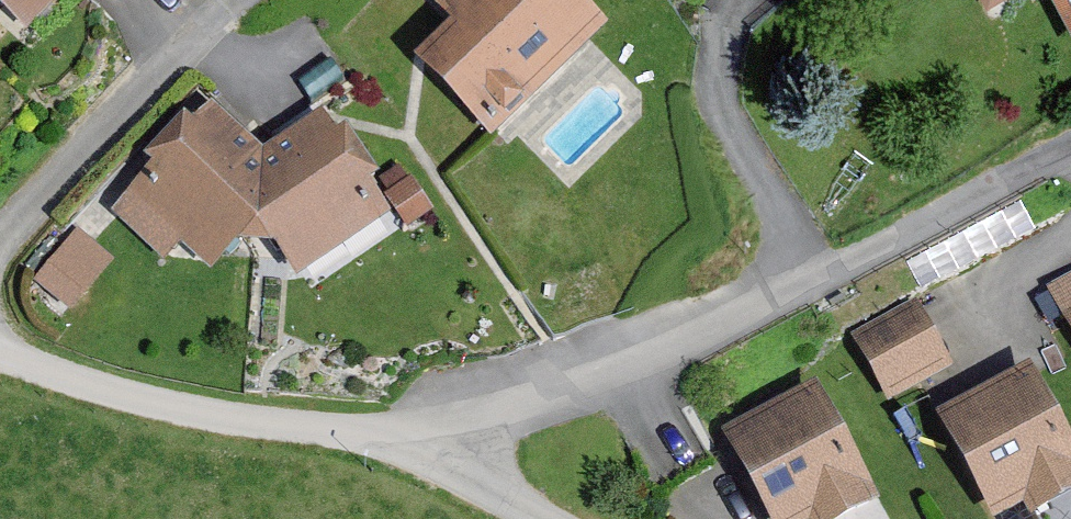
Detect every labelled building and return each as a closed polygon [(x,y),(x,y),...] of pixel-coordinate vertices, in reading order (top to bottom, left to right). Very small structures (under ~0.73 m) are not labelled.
[(25,38),(61,0),(0,0),(0,15),(25,38)] [(603,27),(576,0),(433,0),(459,26),(414,71),(488,144),(603,27)] [(1070,35),(1070,0),(1052,0),(1070,35)] [(292,278),(384,219),(317,115),(262,153),(220,104),(127,183),(137,195),(114,215),(161,268),(183,249),(207,278),(246,225),(292,278)] [(406,235),(434,215),(410,179),(381,198),(406,235)] [(33,276),(70,309),(118,255),(82,222),(33,276)] [(918,309),(852,345),(887,408),(953,372),(918,309)] [(1057,317),(1070,343),(1070,309),(1057,317)] [(1027,518),(1033,518),(1070,498),(1070,453),(1027,374),(934,425),(986,518),(1004,518),(1021,509),(1027,518)] [(870,507),(863,494),(868,492),(811,390),(718,442),(761,518),(847,518),(870,507)]
